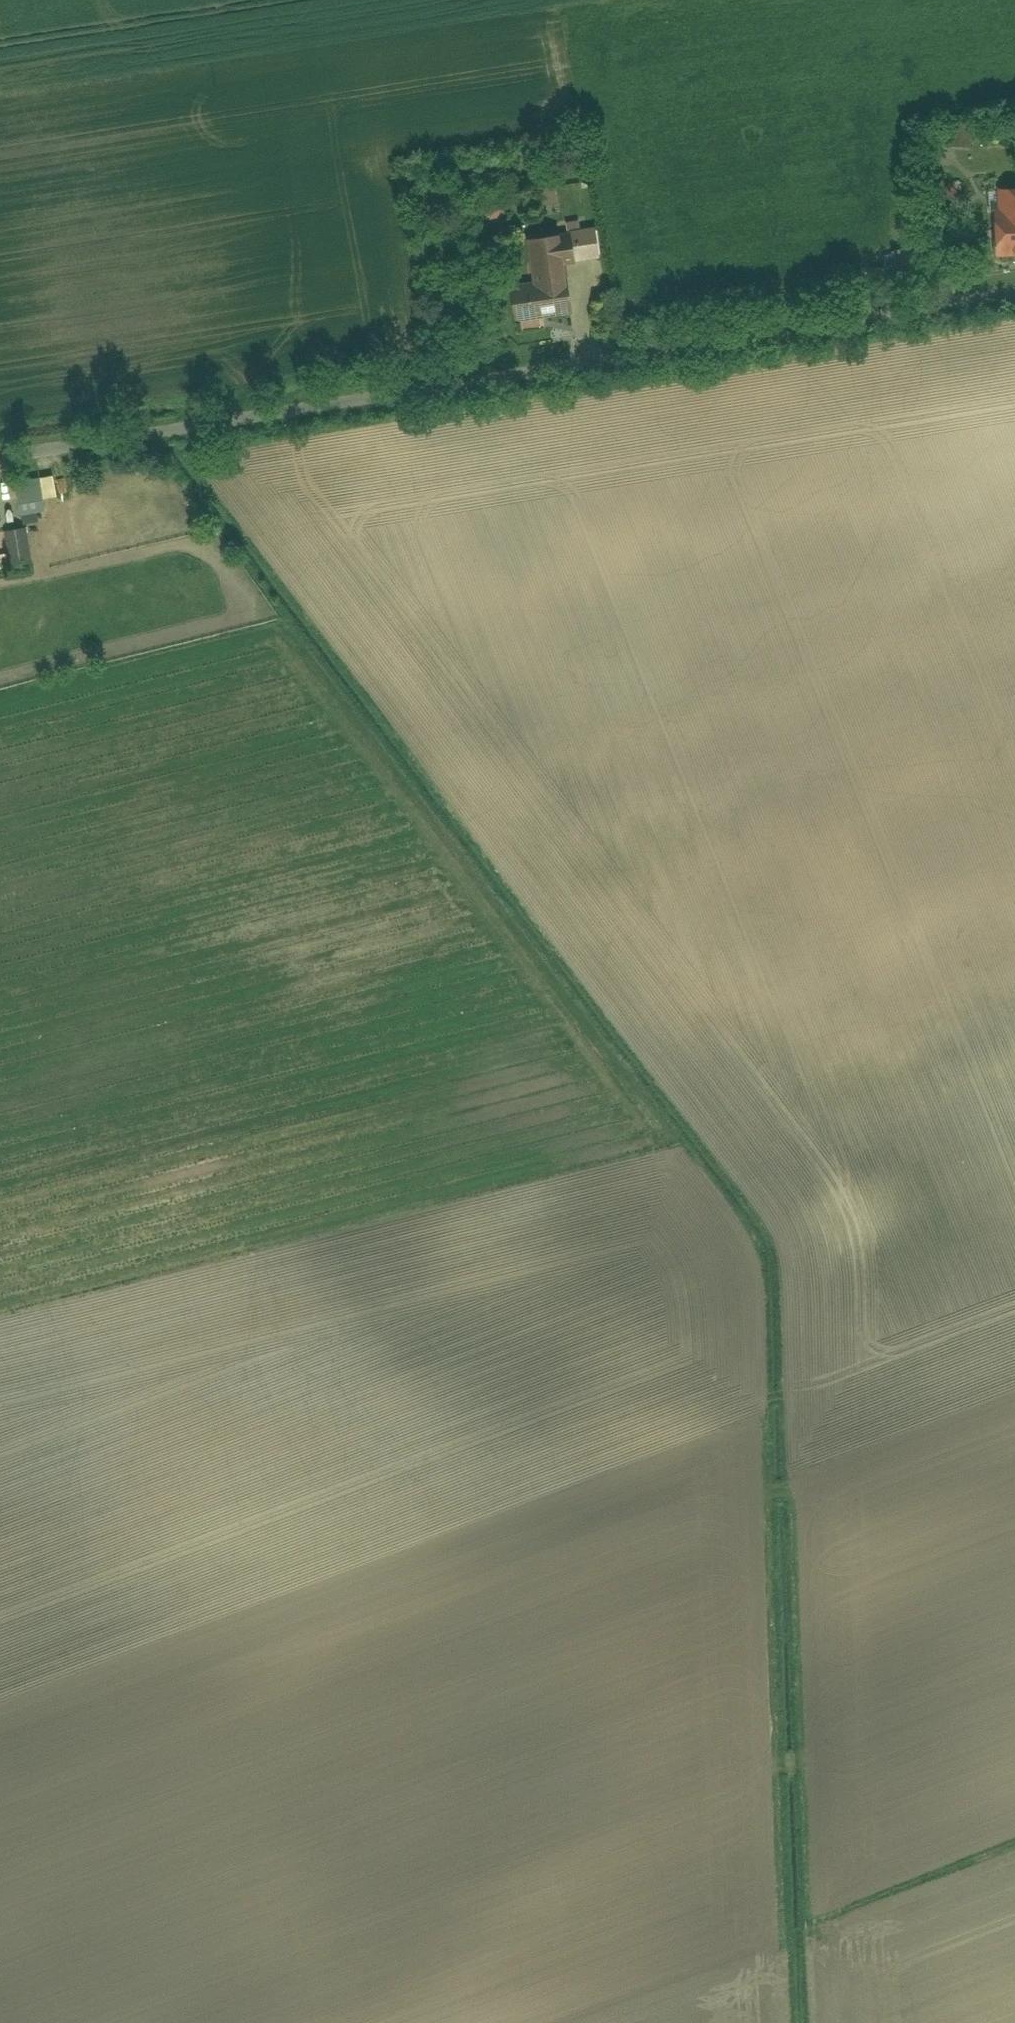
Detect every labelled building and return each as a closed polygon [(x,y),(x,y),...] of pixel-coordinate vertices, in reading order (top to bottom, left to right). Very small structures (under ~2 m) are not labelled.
[(983,187),(984,254),(1014,253),(1014,187),(983,187)] [(515,284),(494,287),(498,318),(585,308),(576,228),(510,236),(515,284)] [(13,480),(16,514),(43,512),(42,497),(58,496),(56,476),(13,480)] [(13,562),(29,561),(27,526),(11,527),(13,562)]
